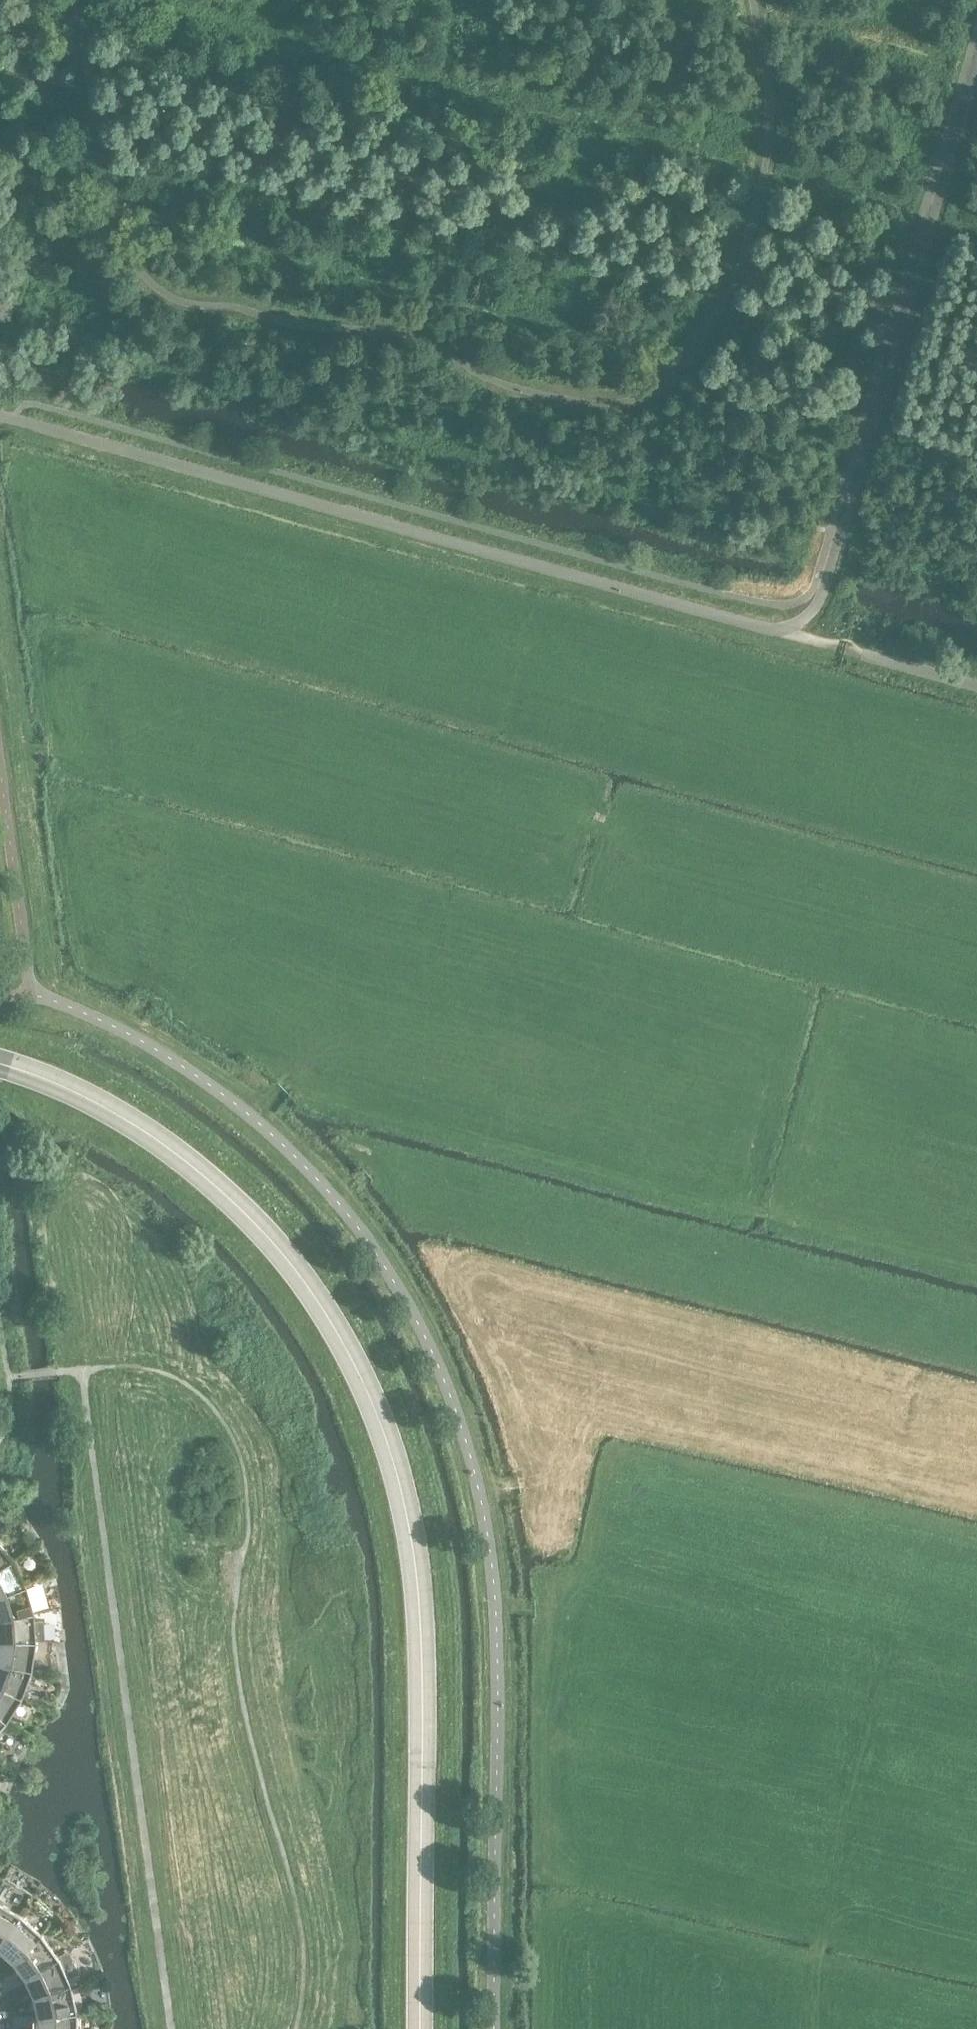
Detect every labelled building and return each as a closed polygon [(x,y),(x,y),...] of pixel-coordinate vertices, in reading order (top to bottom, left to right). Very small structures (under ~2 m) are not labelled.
[(11,1558),(0,1544),(0,1565),(11,1558)] [(25,1583),(11,1558),(0,1565),(0,1593),(25,1583)] [(0,1593),(0,1616),(32,1611),(25,1583),(0,1593)] [(34,1640),(43,1640),(41,1619),(33,1620),(32,1611),(0,1616),(0,1638),(34,1640)] [(0,1638),(0,1661),(30,1668),(34,1640),(0,1638)] [(20,1696),(30,1668),(0,1661),(0,1686),(20,1696)] [(0,1686),(0,1717),(4,1720),(20,1696),(0,1686)] [(18,1913),(0,1903),(0,1938),(18,1913)] [(0,1938),(0,1952),(2,1950),(11,1958),(40,1932),(18,1913),(0,1938)] [(40,1932),(11,1958),(18,1968),(0,1978),(0,1982),(3,1986),(56,1954),(40,1932)] [(57,1956),(56,1954),(3,1986),(7,1994),(26,1983),(31,1994),(69,1982),(57,1956)] [(12,2008),(13,2017),(75,2011),(69,1982),(31,1994),(34,2006),(12,2008)] [(13,2017),(14,2025),(36,2023),(36,2028),(75,2028),(75,2011),(13,2017)]
